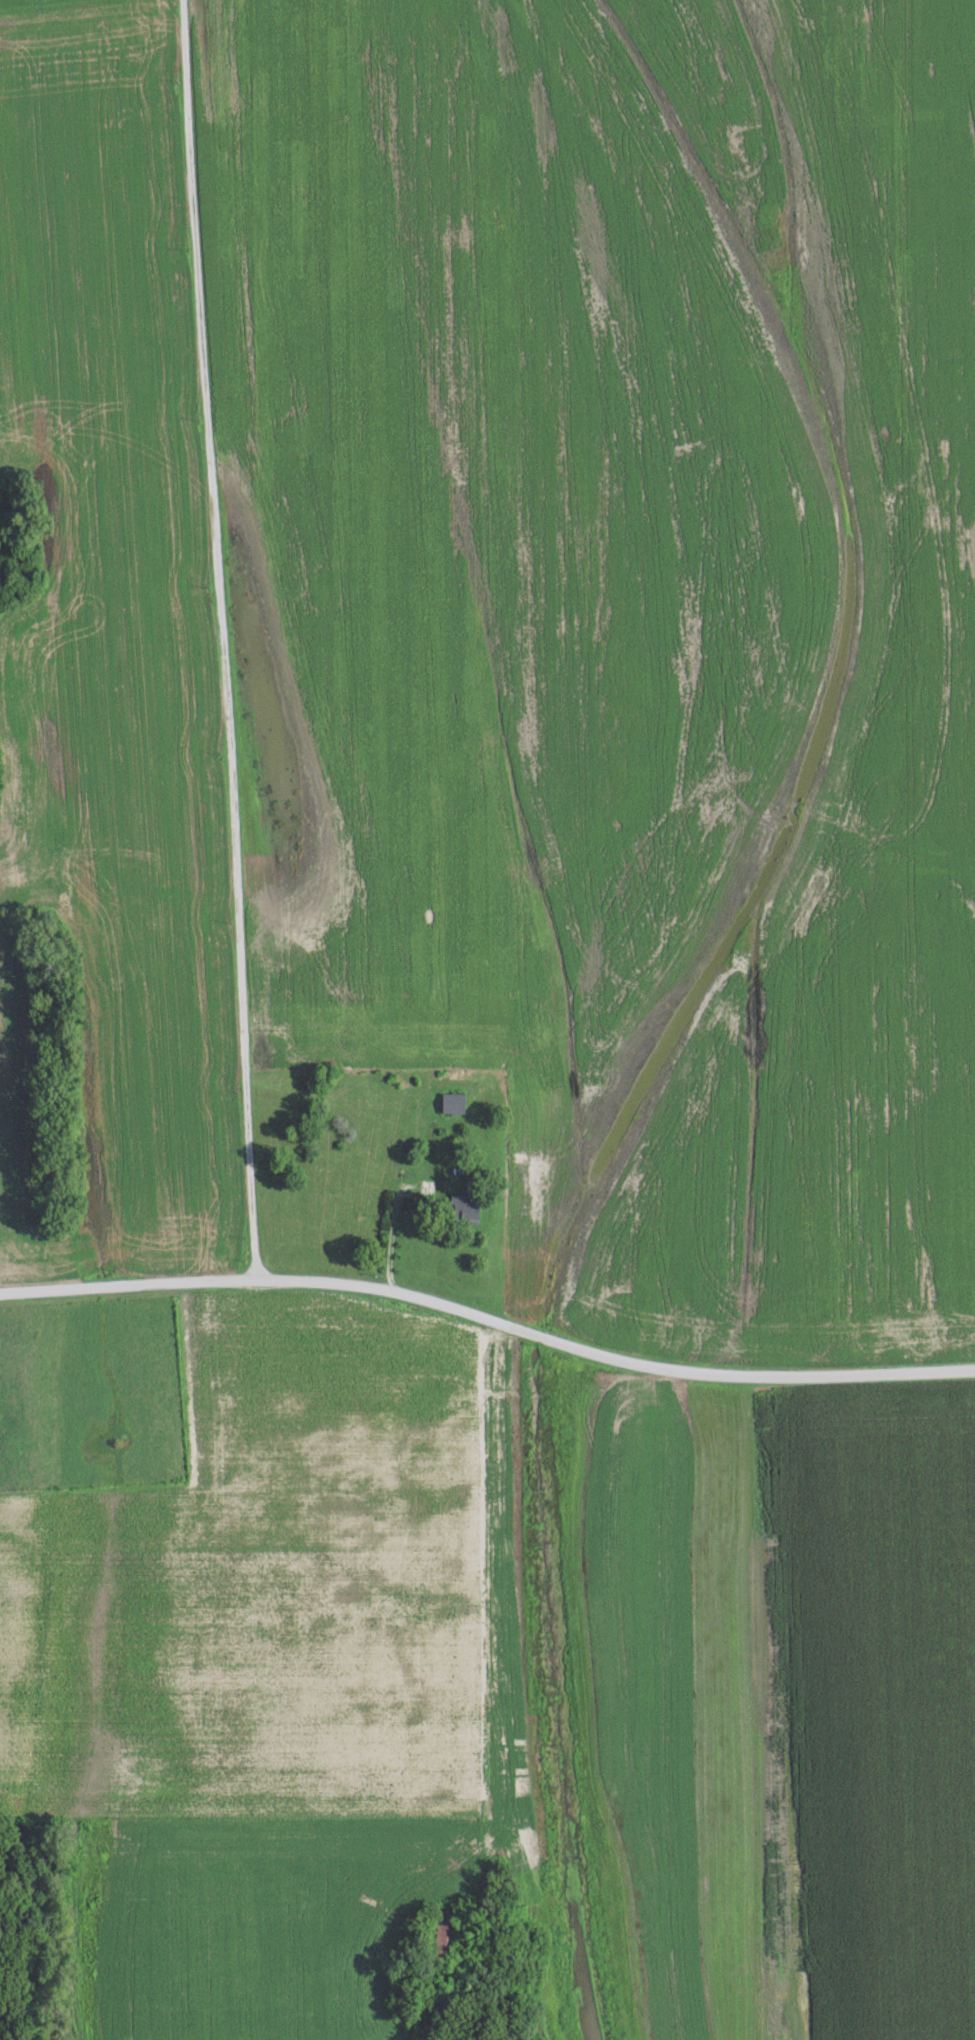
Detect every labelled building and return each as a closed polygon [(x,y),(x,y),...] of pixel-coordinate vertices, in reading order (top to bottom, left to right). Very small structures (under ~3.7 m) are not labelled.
[(441,1094),(442,1112),(464,1112),(464,1093),(441,1094)] [(478,1219),(478,1194),(450,1195),(450,1209),(460,1209),(460,1219),(478,1219)]
